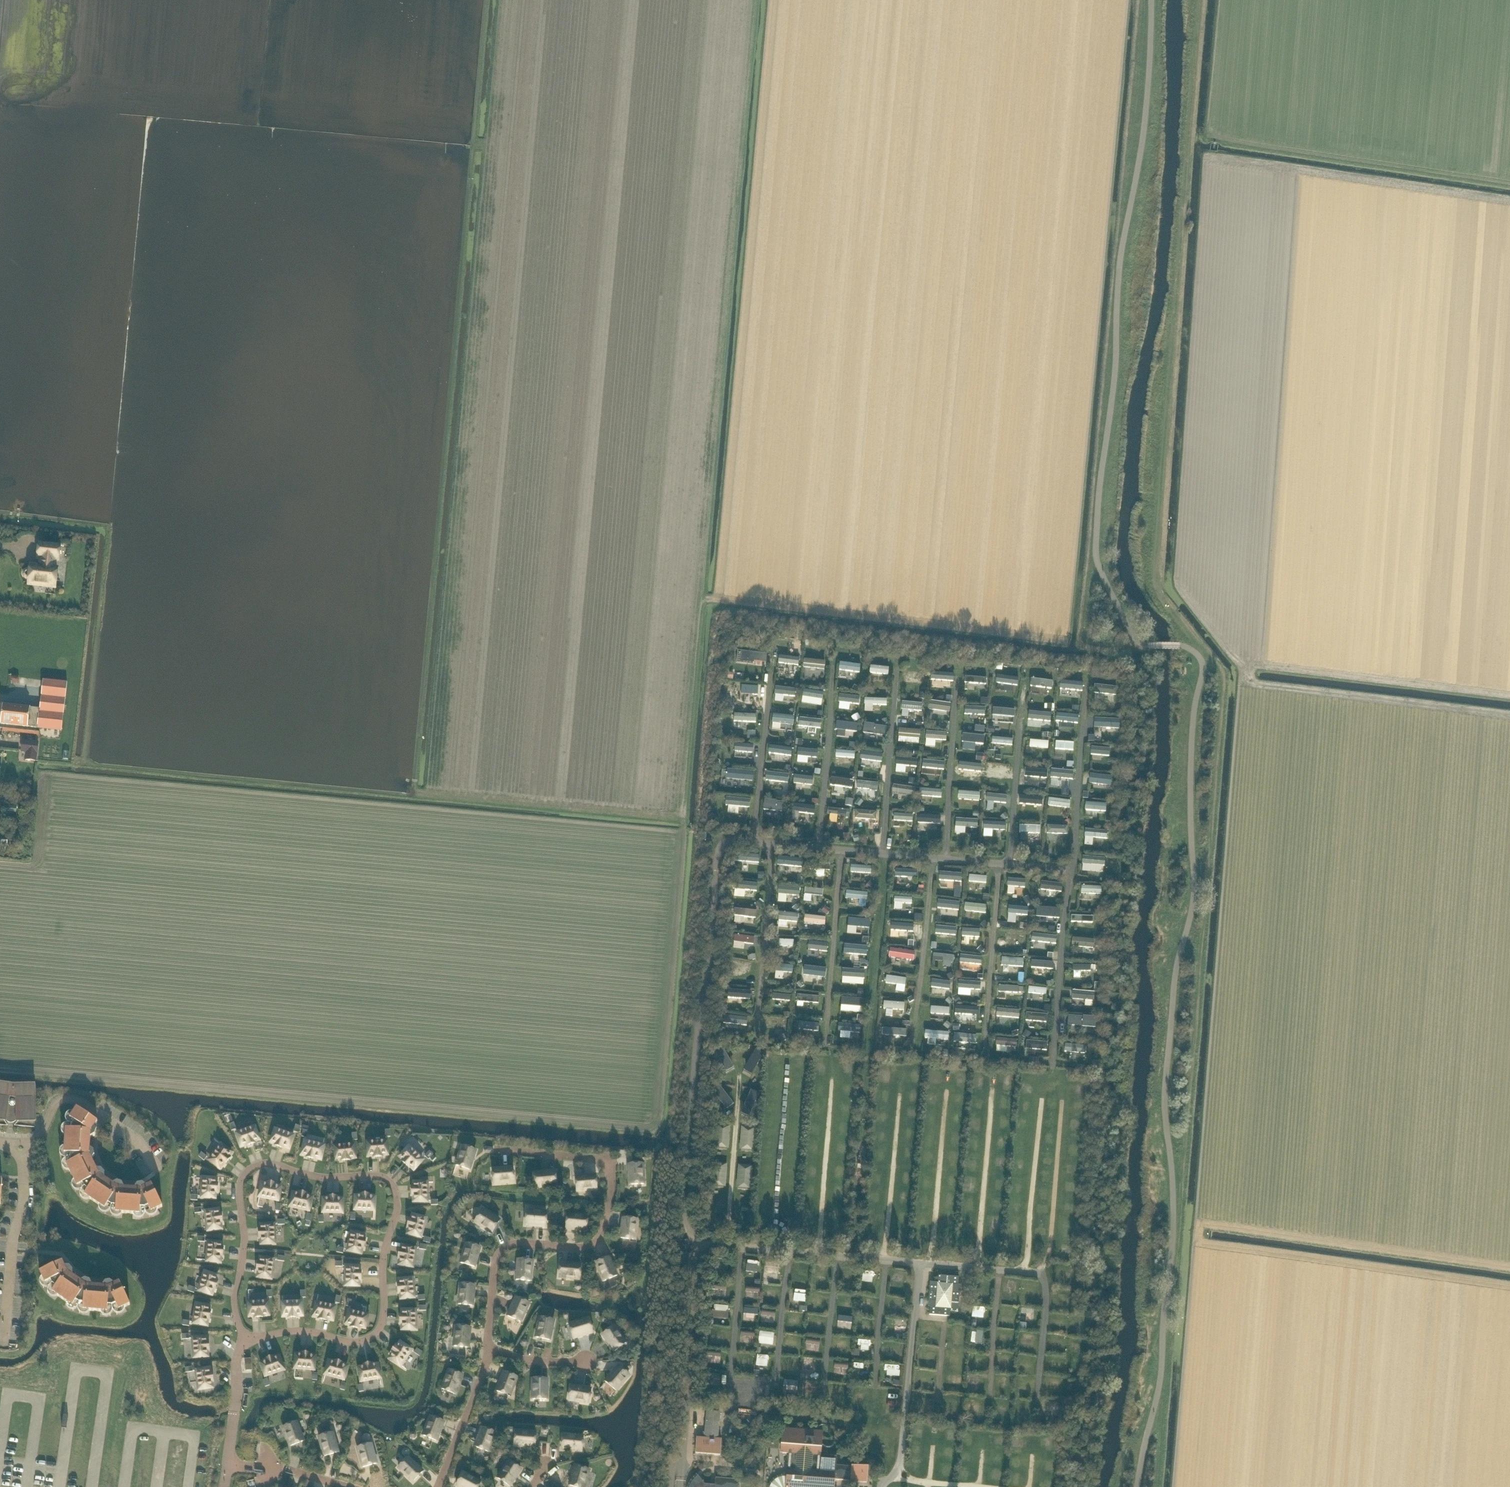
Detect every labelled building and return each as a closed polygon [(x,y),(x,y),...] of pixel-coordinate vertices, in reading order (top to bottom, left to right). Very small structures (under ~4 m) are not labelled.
[(59,560),(60,547),(40,544),(38,558),(41,558),(40,568),(31,566),(30,570),(28,570),(26,571),(24,573),(24,575),(25,577),(27,579),(29,579),(29,583),(38,584),(37,586),(44,587),(45,585),(56,586),(58,570),(54,569),(56,560),(59,560)] [(767,653),(742,650),(741,660),(754,661),(754,660),(766,661),(767,653)] [(932,672),(931,680),(952,681),(953,674),(932,672)] [(62,731),(67,683),(43,680),(40,709),(3,705),(1,724),(62,731)] [(1095,685),(1094,693),(1115,695),(1116,687),(1095,685)] [(26,751),(25,761),(36,762),(37,755),(39,743),(22,741),(21,751),(26,751)] [(728,768),(727,776),(750,778),(751,771),(728,768)] [(1090,770),(1089,781),(1110,784),(1112,773),(1090,770)] [(918,814),(917,822),(940,824),(940,815),(918,814)] [(1047,822),(1046,833),(1067,835),(1069,825),(1047,822)] [(7,841),(9,832),(0,831),(0,840),(7,841)] [(737,853),(736,860),(759,862),(760,855),(737,853)] [(1083,854),(1082,869),(1103,871),(1105,856),(1083,854)] [(940,871),(939,879),(962,881),(963,873),(940,871)] [(735,908),(734,916),(757,918),(758,911),(735,908)] [(1073,937),(1072,945),(1093,947),(1094,940),(1073,937)] [(725,1016),(724,1023),(747,1025),(748,1018),(725,1016)] [(926,1030),(925,1037),(948,1040),(949,1032),(926,1030)] [(1065,1043),(1064,1051),(1085,1053),(1086,1046),(1065,1043)] [(14,1087),(0,1085),(0,1119),(10,1121),(14,1121),(35,1121),(34,1087),(14,1087)] [(94,1127),(97,1122),(77,1108),(70,1119),(75,1122),(73,1126),(72,1130),(66,1129),(64,1154),(71,1154),(70,1158),(72,1162),(66,1165),(77,1187),(83,1184),(85,1188),(88,1190),(84,1195),(105,1209),(108,1204),(112,1206),(116,1207),(116,1213),(140,1215),(141,1208),(145,1209),(148,1207),(151,1212),(162,1207),(151,1184),(146,1187),(142,1184),(137,1185),(135,1189),(124,1188),(122,1184),(117,1182),(113,1184),(104,1179),(105,1174),(101,1170),(97,1170),(92,1160),(95,1156),(94,1151),(90,1148),(90,1138),(95,1136),(97,1131),(94,1127)] [(247,1146),(255,1143),(254,1141),(259,1139),(255,1127),(237,1134),(241,1146),(246,1144),(247,1146)] [(289,1148),(293,1136),(275,1130),(271,1142),(276,1144),(276,1146),(283,1148),(284,1146),(289,1148)] [(320,1159),(323,1146),(305,1142),(302,1154),(307,1156),(307,1157),(315,1159),(315,1157),(320,1159)] [(382,1157),(382,1155),(387,1154),(387,1142),(368,1143),(368,1156),(374,1155),(374,1157),(382,1157)] [(225,1165),(230,1158),(228,1157),(232,1153),(221,1145),(210,1160),(220,1168),(224,1163),(225,1165)] [(350,1160),(350,1158),(355,1158),(354,1145),(335,1147),(336,1159),(342,1159),(342,1161),(350,1160)] [(470,1170),(476,1151),(462,1146),(456,1166),(470,1170)] [(414,1169),(423,1160),(409,1147),(400,1157),(404,1160),(403,1162),(408,1167),(410,1166),(414,1169)] [(630,1185),(644,1184),(643,1164),(629,1165),(630,1185)] [(494,1184),(514,1182),(513,1168),(493,1170),(494,1184)] [(556,1186),(555,1173),(555,1172),(535,1174),(536,1188),(556,1186)] [(577,1191),(597,1190),(596,1176),(576,1177),(577,1191)] [(217,1192),(218,1184),(216,1184),(216,1179),(203,1178),(202,1197),(215,1198),(215,1192),(217,1192)] [(275,1186),(275,1184),(268,1183),(267,1185),(262,1184),(259,1196),(278,1200),(280,1187),(275,1186)] [(426,1202),(427,1184),(414,1183),(414,1189),(412,1188),(411,1196),(413,1196),(413,1202),(426,1202)] [(306,1196),(307,1194),(299,1193),(299,1195),(293,1193),(290,1206),(309,1210),(312,1198),(306,1196)] [(369,1197),(369,1195),(361,1195),(361,1197),(356,1196),(355,1209),(374,1210),(375,1197),(369,1197)] [(337,1199),(337,1197),(329,1197),(329,1199),(323,1199),(323,1212),(342,1212),(342,1199),(337,1199)] [(219,1215),(218,1210),(206,1211),(208,1230),(221,1228),(220,1223),(222,1223),(221,1215),(219,1215)] [(492,1233),(499,1221),(482,1210),(475,1222),(492,1233)] [(546,1227),(547,1213),(527,1211),(526,1225),(546,1227)] [(420,1237),(425,1219),(413,1215),(411,1221),(410,1220),(408,1228),(409,1228),(408,1233),(420,1237)] [(586,1230),(588,1216),(568,1215),(566,1229),(586,1230)] [(635,1240),(637,1220),(623,1218),(621,1238),(635,1240)] [(262,1244),(274,1243),(274,1224),(261,1225),(261,1230),(259,1230),(259,1238),(261,1238),(262,1244)] [(364,1248),(365,1240),(363,1240),(364,1235),(352,1232),(348,1251),(361,1253),(362,1248),(364,1248)] [(223,1256),(223,1249),(221,1248),(222,1243),(209,1242),(207,1261),(220,1262),(221,1256),(223,1256)] [(480,1248),(475,1246),(466,1244),(461,1263),(475,1267),(480,1248)] [(412,1267),(416,1248),(403,1246),(402,1251),(400,1251),(399,1259),(400,1259),(400,1264),(412,1267)] [(258,1277),(271,1278),(274,1260),(261,1258),(260,1263),(258,1263),(257,1271),(259,1271),(258,1277)] [(604,1282),(617,1276),(609,1258),(596,1263),(604,1282)] [(530,1281),(532,1261),(518,1260),(516,1280),(530,1281)] [(70,1267),(65,1267),(62,1262),(40,1272),(45,1284),(51,1281),(53,1285),(56,1287),(52,1292),(73,1306),(76,1301),(80,1304),(84,1304),(83,1310),(108,1312),(108,1306),(112,1307),(116,1305),(119,1310),(130,1305),(119,1282),(114,1285),(110,1282),(105,1283),(103,1286),(92,1286),(90,1281),(85,1280),(81,1282),(73,1276),(73,1271),(70,1267)] [(579,1279),(581,1265),(560,1263),(559,1277),(579,1279)] [(361,1280),(361,1272),(359,1272),(359,1267),(346,1266),(346,1285),(359,1286),(359,1280),(361,1280)] [(215,1290),(218,1282),(216,1281),(217,1276),(205,1272),(199,1290),(212,1294),(213,1289),(215,1290)] [(937,1276),(936,1283),(929,1283),(927,1307),(930,1307),(929,1315),(949,1317),(949,1311),(957,1312),(959,1287),(958,1287),(958,1278),(937,1276)] [(414,1297),(412,1278),(399,1280),(400,1285),(398,1285),(399,1293),(401,1293),(401,1298),(414,1297)] [(472,1306),(474,1286),(460,1284),(458,1304),(472,1306)] [(521,1322),(529,1304),(516,1298),(508,1316),(521,1322)] [(263,1317),(263,1315),(269,1315),(268,1302),(249,1303),(250,1316),(255,1316),(255,1318),(263,1317)] [(297,1317),(297,1315),(302,1315),(302,1302),(283,1303),(283,1316),(289,1316),(289,1318),(297,1317)] [(332,1320),(335,1307),(316,1303),(314,1316),(319,1317),(319,1319),(327,1321),(327,1319),(332,1320)] [(209,1320),(211,1312),(209,1312),(210,1306),(197,1304),(194,1323),(207,1325),(208,1319),(209,1320)] [(415,1329),(415,1310),(402,1310),(402,1316),(400,1316),(400,1324),(402,1324),(402,1329),(415,1329)] [(365,1328),(368,1315),(349,1311),(346,1324),(352,1325),(351,1327),(359,1329),(359,1327),(365,1328)] [(550,1340),(554,1321),(540,1318),(536,1337),(550,1340)] [(573,1338),(593,1332),(588,1319),(569,1325),(573,1338)] [(468,1348),(470,1328),(456,1326),(454,1346),(468,1348)] [(615,1351),(626,1343),(614,1327),(603,1335),(615,1351)] [(207,1343),(206,1337),(193,1338),(195,1357),(207,1356),(207,1351),(209,1350),(209,1342),(207,1343)] [(411,1350),(400,1343),(397,1347),(396,1346),(391,1353),(393,1354),(390,1358),(401,1366),(411,1350)] [(417,1348),(414,1352),(420,1357),(423,1353),(417,1348)] [(309,1356),(310,1354),(302,1353),(302,1355),(296,1355),(295,1368),(314,1369),(315,1356),(309,1356)] [(274,1359),(273,1357),(266,1360),(266,1361),(261,1363),(266,1375),(283,1369),(279,1357),(274,1359)] [(342,1363),(335,1361),(334,1363),(329,1362),(325,1374),(344,1379),(347,1367),(342,1365),(342,1363)] [(372,1366),(372,1364),(364,1365),(364,1367),(359,1368),(361,1381),(380,1377),(377,1365),(372,1366)] [(616,1391),(629,1376),(619,1366),(605,1382),(616,1391)] [(212,1374),(210,1374),(209,1369),(197,1371),(199,1389),(212,1387),(211,1382),(213,1381),(212,1374)] [(455,1394),(462,1376),(449,1370),(442,1389),(455,1394)] [(510,1396),(517,1378),(504,1372),(497,1391),(510,1396)] [(547,1399),(547,1379),(533,1379),(533,1399),(547,1399)] [(589,1403),(591,1390),(571,1386),(569,1400),(589,1403)] [(718,1437),(720,1413),(707,1412),(705,1436),(718,1437)] [(436,1441),(444,1422),(431,1417),(423,1436),(436,1441)] [(291,1446),(304,1441),(296,1422),(283,1428),(291,1446)] [(488,1452),(495,1433),(482,1428),(475,1447),(488,1452)] [(835,1480),(850,1481),(850,1482),(866,1484),(868,1467),(852,1466),(852,1467),(836,1466),(837,1457),(821,1455),(822,1447),(822,1444),(823,1432),(820,1431),(818,1431),(815,1431),(782,1428),(781,1449),(787,1450),(787,1454),(786,1477),(783,1477),(780,1478),(777,1479),(775,1480),(773,1482),(771,1484),(770,1486),(834,1486),(835,1480)] [(535,1447),(536,1433),(516,1431),(515,1445),(535,1447)] [(325,1456),(338,1453),(333,1433),(319,1437),(325,1456)] [(582,1451),(583,1437),(563,1435),(562,1449),(582,1451)] [(721,1456),(722,1439),(697,1437),(696,1454),(721,1456)] [(363,1467),(376,1464),(371,1444),(358,1448),(363,1467)] [(413,1482),(423,1472),(408,1458),(398,1468),(413,1482)] [(510,1486),(521,1470),(509,1462),(498,1478),(510,1486)] [(589,1470),(576,1466),(570,1485),(575,1486),(584,1486),(589,1470)] [(481,1482),(463,1473),(457,1485),(460,1486),(478,1486),(481,1482)] [(738,1481),(716,1479),(715,1486),(738,1486),(738,1481)]
